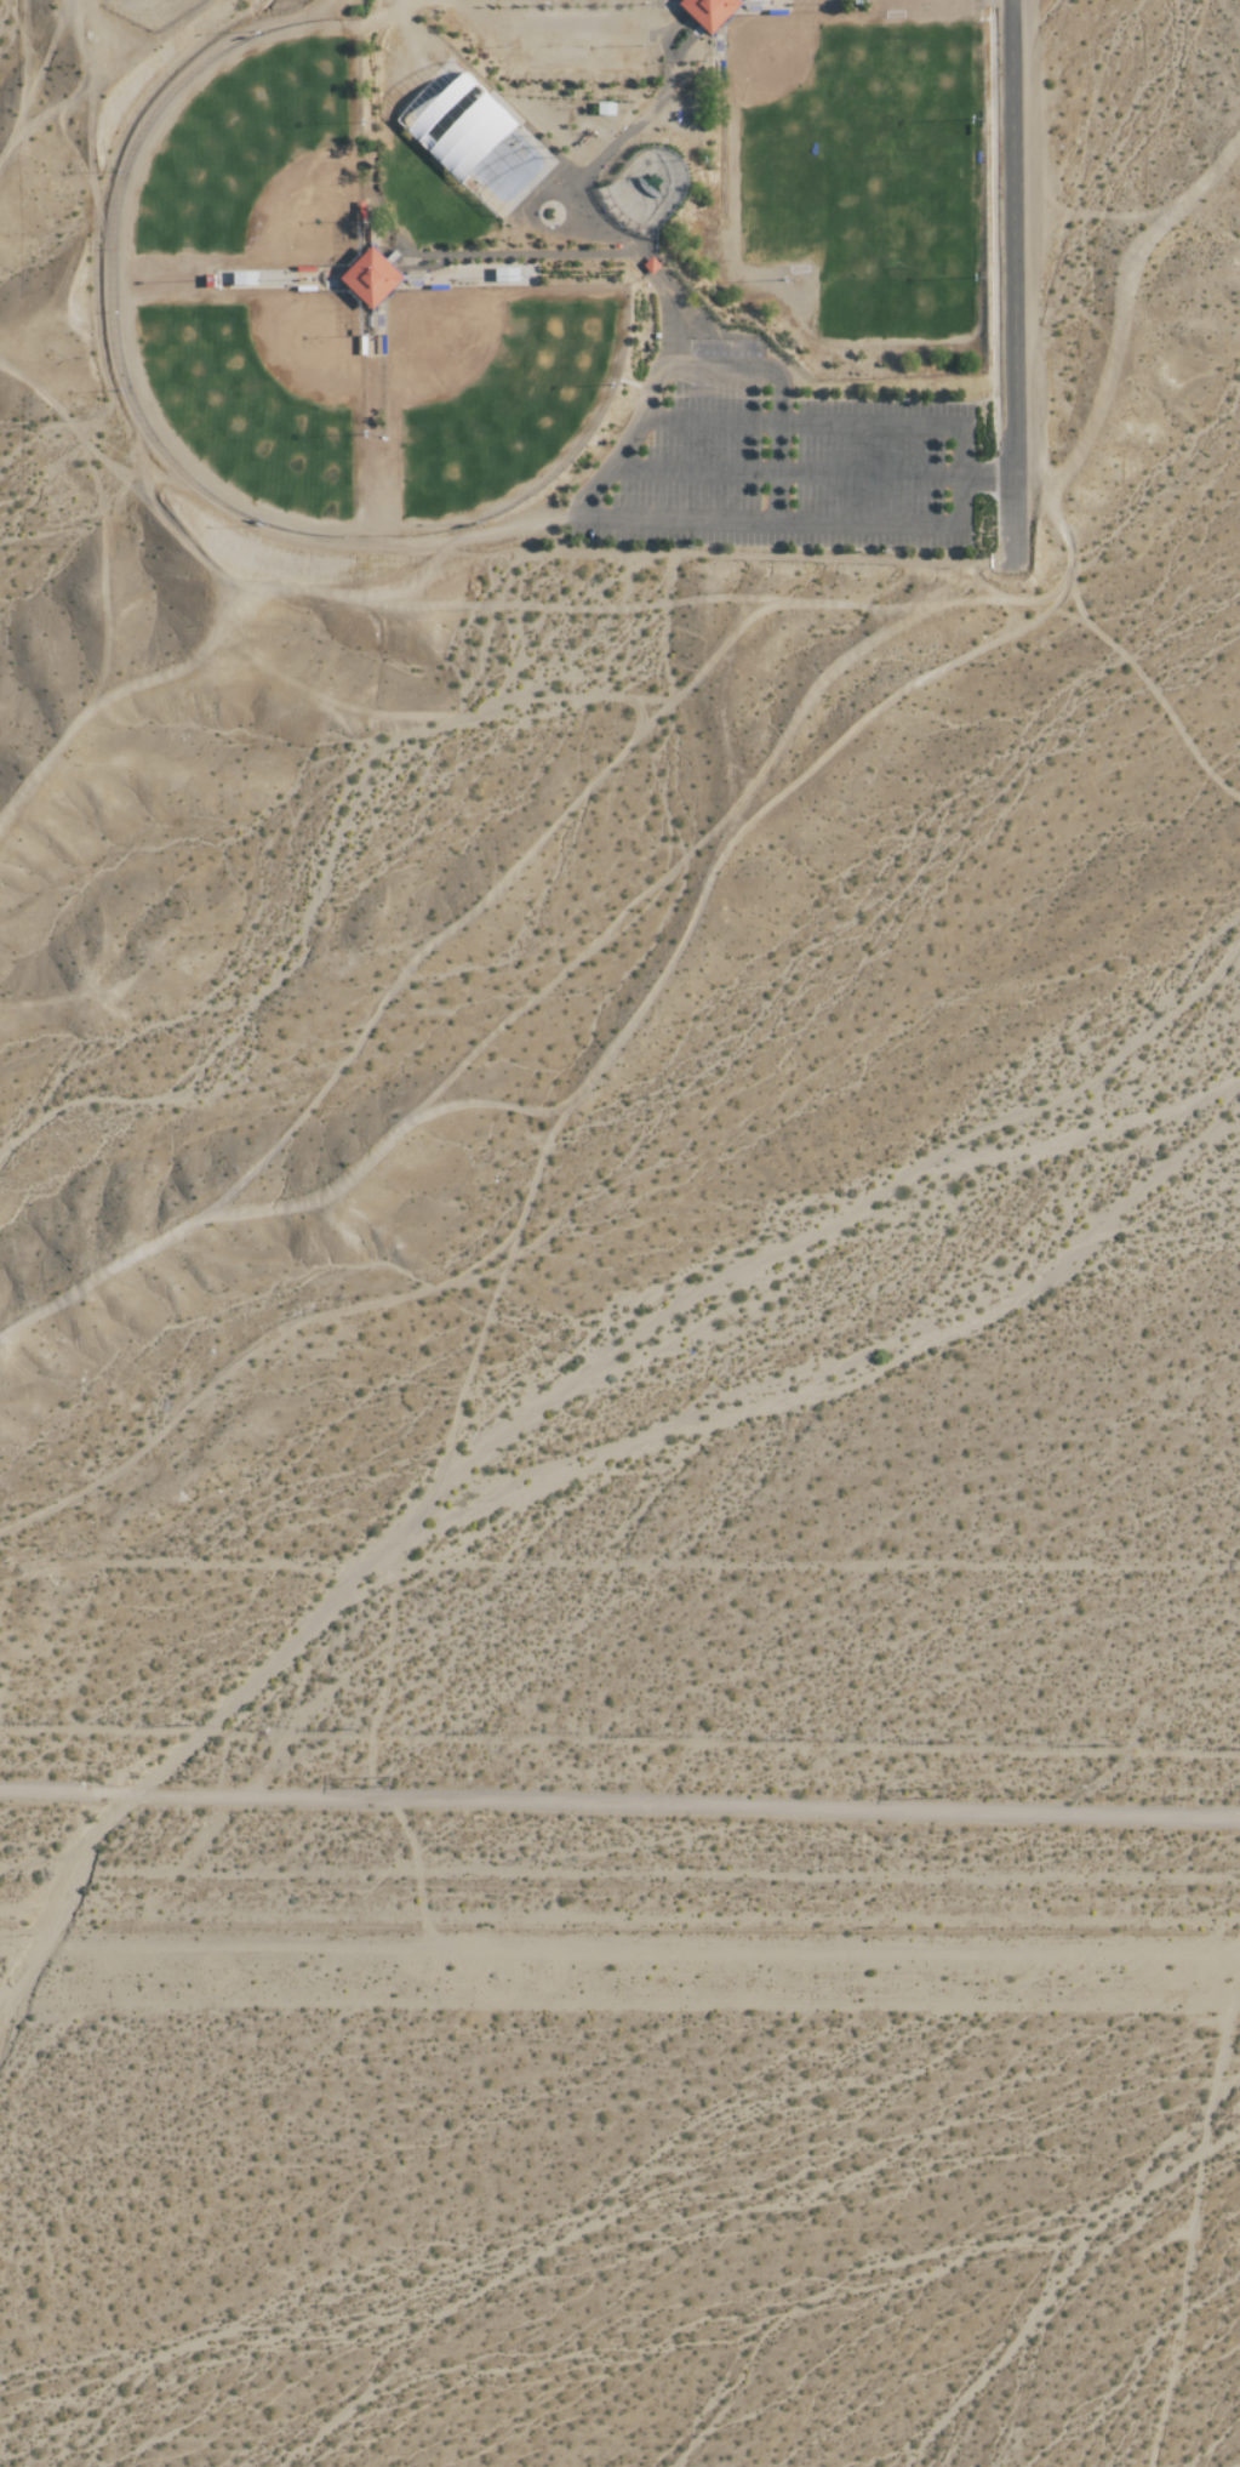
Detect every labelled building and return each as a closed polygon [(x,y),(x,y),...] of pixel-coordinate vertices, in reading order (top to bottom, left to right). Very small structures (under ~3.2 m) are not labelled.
[(743,3),(740,0),(680,0),(679,1),(710,34),(743,3)] [(340,278),(373,309),(404,276),(371,245),(340,278)]
